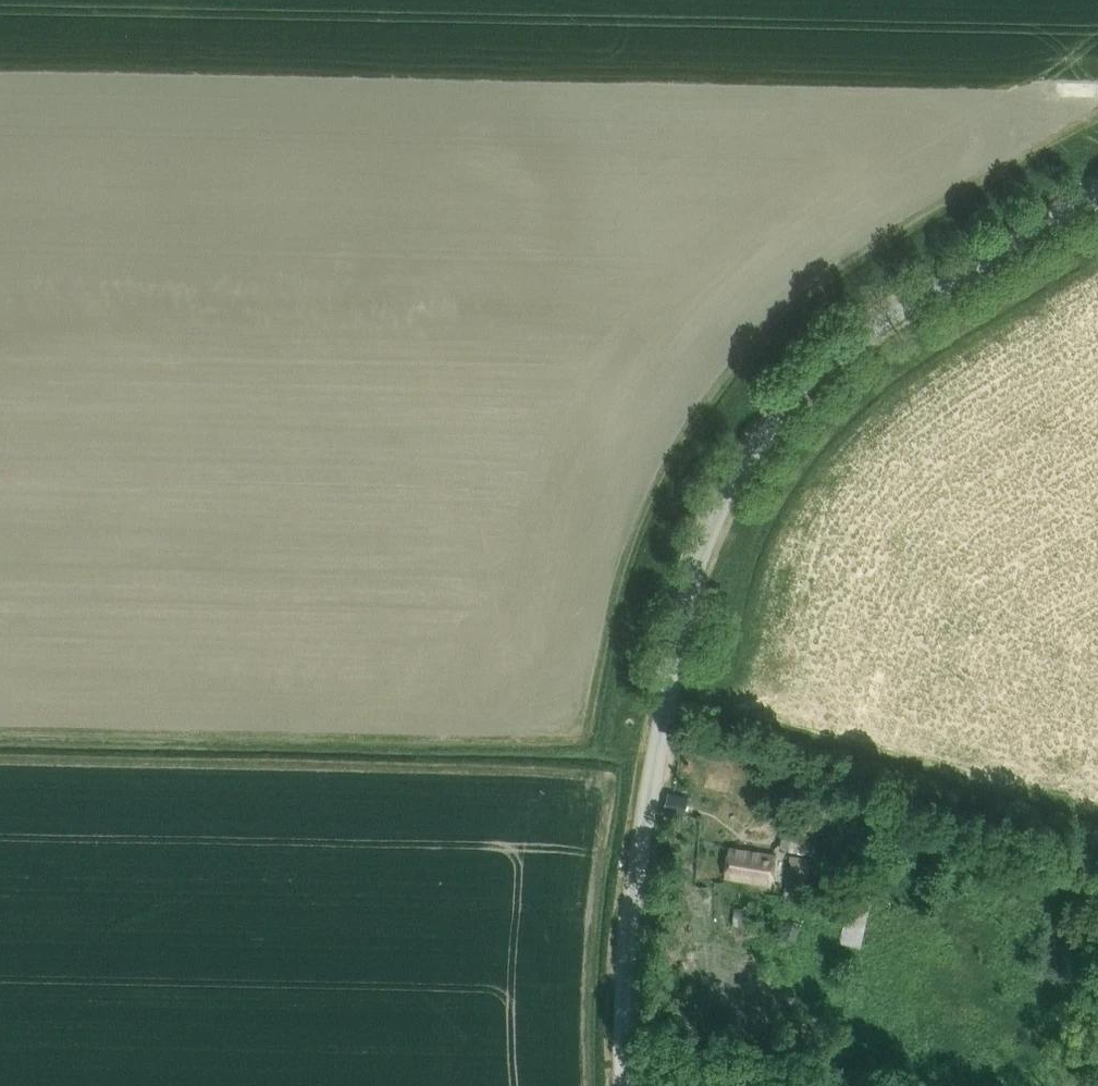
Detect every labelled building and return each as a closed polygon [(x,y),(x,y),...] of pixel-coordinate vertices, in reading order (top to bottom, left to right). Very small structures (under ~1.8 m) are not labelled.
[(812,826),(799,823),(797,834),(786,832),(784,845),(816,852),(819,839),(810,837),(812,826)] [(727,882),(770,889),(774,859),(732,852),(727,882)] [(808,898),(815,855),(797,852),(790,895),(808,898)] [(876,893),(855,888),(843,940),(875,947),(879,928),(868,925),(876,893)] [(734,907),(733,925),(746,925),(747,908),(734,907)] [(805,921),(791,915),(784,932),(799,938),(805,921)]
